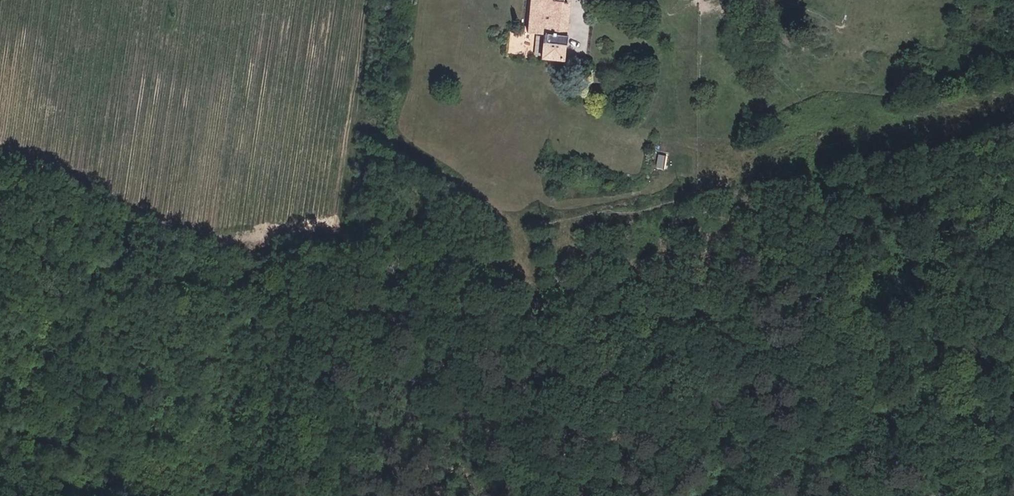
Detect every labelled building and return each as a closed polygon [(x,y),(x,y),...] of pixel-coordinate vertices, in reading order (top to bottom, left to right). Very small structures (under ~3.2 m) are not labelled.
[(569,0),(530,0),(526,30),(544,33),(541,60),(561,62),(569,0)]
